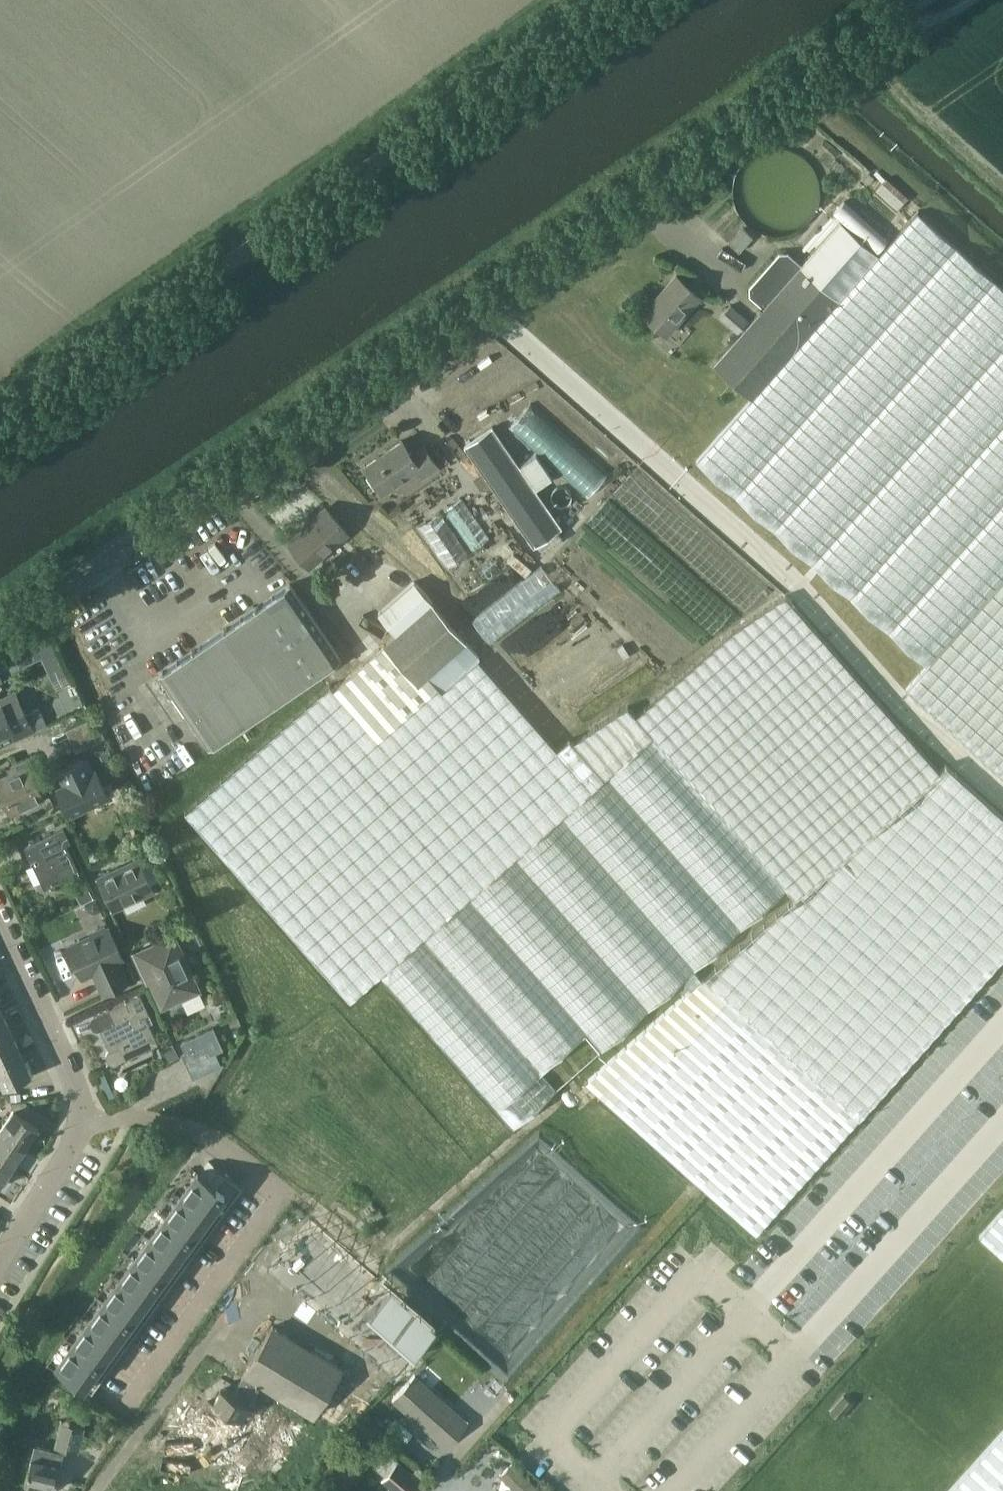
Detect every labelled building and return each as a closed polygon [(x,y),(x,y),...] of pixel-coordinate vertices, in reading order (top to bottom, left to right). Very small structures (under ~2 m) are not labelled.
[(871,185),(876,179),(871,174),(866,180),(871,185)] [(899,210),(910,198),(888,179),(877,191),(899,210)] [(801,241),(813,251),(838,223),(826,212),(801,241)] [(698,462),(811,563),(928,667),(908,690),(1002,773),(1002,288),(935,228),(918,213),(880,256),(754,399),(698,462)] [(764,309),(715,364),(754,399),(880,256),(840,221),(838,223),(813,251),(801,264),(788,252),(778,252),(748,286),(749,296),(764,309)] [(743,227),(728,243),(739,252),(753,236),(743,227)] [(668,335),(702,297),(677,275),(644,314),(668,335)] [(750,320),(731,304),(719,317),(738,333),(750,320)] [(512,420),(586,494),(607,473),(533,399),(512,420)] [(535,545),(562,526),(493,426),(466,446),(535,545)] [(423,477),(439,466),(425,445),(413,454),(404,440),(366,465),(384,492),(418,469),(423,477)] [(553,476),(537,453),(522,464),(537,487),(553,476)] [(472,550),(490,537),(461,496),(444,509),(472,550)] [(288,540),(311,567),(349,534),(327,507),(288,540)] [(447,567),(468,553),(439,512),(419,526),(447,567)] [(538,570),(483,612),(500,634),(555,593),(538,570)] [(209,748),(341,657),(290,584),(158,673),(209,748)] [(184,812),(349,1000),(378,975),(514,1128),(556,1090),(540,1072),(586,1032),(602,1051),(787,888),(797,899),(586,1082),(610,1103),(706,1190),(755,1233),(911,1059),(1002,955),(1002,814),(947,765),(940,770),(786,595),(731,630),(635,716),(627,707),(571,741),(568,738),(556,748),(476,658),(380,743),(333,688),(329,684),(184,812)] [(383,644),(333,688),(380,743),(476,658),(478,656),(431,602),(383,644)] [(518,659),(568,626),(555,606),(505,639),(518,659)] [(33,729),(16,692),(1,698),(3,703),(0,704),(0,733),(11,729),(15,738),(33,729)] [(71,740),(93,730),(87,718),(66,728),(71,740)] [(77,751),(98,741),(93,730),(71,740),(77,751)] [(43,798),(31,771),(35,769),(29,757),(15,763),(18,769),(0,777),(0,790),(10,812),(43,798)] [(102,810),(114,805),(93,758),(63,772),(67,781),(56,786),(72,823),(79,820),(84,831),(106,820),(102,810)] [(63,829),(49,836),(26,846),(45,886),(67,876),(72,886),(82,882),(77,871),(65,844),(69,842),(63,829)] [(120,907),(155,891),(140,859),(110,873),(108,868),(97,874),(103,886),(109,883),(120,907)] [(76,905),(50,916),(57,931),(83,920),(76,905)] [(94,929),(96,935),(95,935),(98,942),(76,952),(75,951),(68,954),(78,976),(85,973),(91,985),(114,975),(119,986),(133,980),(109,929),(105,931),(102,925),(94,929)] [(161,943),(165,952),(150,958),(148,954),(137,959),(143,972),(149,969),(159,993),(164,1003),(199,987),(194,977),(180,945),(175,936),(161,943)] [(109,1008),(115,1022),(110,1025),(109,1024),(100,1028),(110,1050),(120,1046),(125,1058),(157,1044),(144,1016),(149,1014),(143,1002),(144,1001),(140,993),(109,1008)] [(0,1006),(0,1033),(11,1028),(1,1006),(0,1006)] [(193,1078),(222,1064),(216,1051),(224,1048),(214,1026),(181,1041),(185,1050),(181,1052),(193,1078)] [(0,1033),(0,1060),(22,1050),(11,1028),(0,1033)] [(0,1060),(0,1074),(5,1085),(32,1073),(22,1050),(0,1060)] [(14,1109),(0,1129),(26,1146),(40,1126),(14,1109)] [(0,1129),(0,1130),(0,1158),(12,1166),(26,1146),(0,1129)] [(0,1158),(0,1184),(12,1166),(0,1158)] [(218,1219),(234,1198),(198,1172),(183,1193),(218,1219)] [(202,1241),(218,1219),(183,1193),(167,1215),(202,1241)] [(972,1231),(1002,1259),(1002,1196),(972,1231)] [(202,1241),(167,1215),(151,1236),(187,1262),(202,1241)] [(297,1218),(290,1228),(297,1232),(304,1223),(297,1218)] [(304,1223),(297,1232),(303,1237),(310,1227),(304,1223)] [(187,1262),(151,1236),(135,1258),(171,1283),(187,1262)] [(329,1244),(322,1254),(328,1259),(335,1249),(329,1244)] [(286,1246),(262,1280),(279,1292),(303,1258),(286,1246)] [(335,1249),(328,1259),(335,1263),(342,1254),(335,1249)] [(155,1305),(171,1283),(135,1258),(120,1279),(155,1305)] [(303,1258),(279,1292),(296,1304),(320,1270),(303,1258)] [(320,1270),(296,1304),(313,1316),(336,1282),(320,1270)] [(360,1271),(353,1281),(359,1285),(366,1276),(360,1271)] [(366,1276),(359,1285),(366,1290),(373,1280),(366,1276)] [(155,1305),(120,1279),(104,1300),(140,1326),(155,1305)] [(336,1282),(313,1316),(329,1328),(353,1294),(336,1282)] [(353,1294),(329,1328),(347,1340),(371,1307),(353,1294)] [(140,1326),(104,1300),(88,1322),(124,1348),(140,1326)] [(124,1348),(88,1322),(73,1343),(108,1369),(124,1348)] [(246,1335),(223,1369),(239,1381),(263,1347),(246,1335)] [(108,1369),(73,1343),(57,1364),(93,1390),(108,1369)] [(263,1347),(239,1381),(256,1393),(280,1359),(263,1347)] [(280,1359),(256,1393),(273,1405),(297,1371),(280,1359)] [(168,1366),(161,1376),(168,1380),(175,1371),(168,1366)] [(297,1371),(273,1405),(291,1417),(315,1384),(297,1371)] [(446,1447),(469,1421),(415,1373),(391,1399),(446,1447)] [(188,1381),(181,1391),(188,1395),(195,1386),(188,1381)] [(215,1400),(208,1410),(215,1414),(222,1405),(215,1400)] [(222,1405),(215,1414),(221,1419),(228,1409),(222,1405)] [(132,1417),(124,1427),(131,1432),(138,1422),(132,1417)] [(71,1423),(64,1448),(78,1452),(85,1426),(71,1423)] [(248,1424),(241,1434),(247,1438),(254,1429),(248,1424)] [(267,1438),(260,1448),(267,1452),(274,1443),(267,1438)] [(371,1462),(348,1441),(343,1446),(342,1445),(320,1469),(344,1490),(345,1490),(366,1468),(366,1467),(371,1462)] [(32,1457),(25,1483),(53,1490),(63,1453),(52,1450),(35,1446),(32,1457)] [(178,1451),(171,1461),(177,1465),(184,1456),(178,1451)] [(970,1490),(1002,1490),(1002,1455),(970,1490)] [(184,1456),(177,1465),(184,1470),(191,1460),(184,1456)] [(119,1490),(120,1490),(146,1490),(161,1470),(143,1457),(119,1490)] [(418,1480),(420,1481),(427,1473),(419,1465),(411,1474),(397,1462),(395,1465),(385,1457),(377,1467),(386,1475),(384,1478),(399,1490),(409,1490),(418,1480)] [(501,1474),(519,1490),(543,1490),(512,1462),(501,1474)] [(170,1490),(197,1490),(198,1490),(180,1478),(170,1490)]
